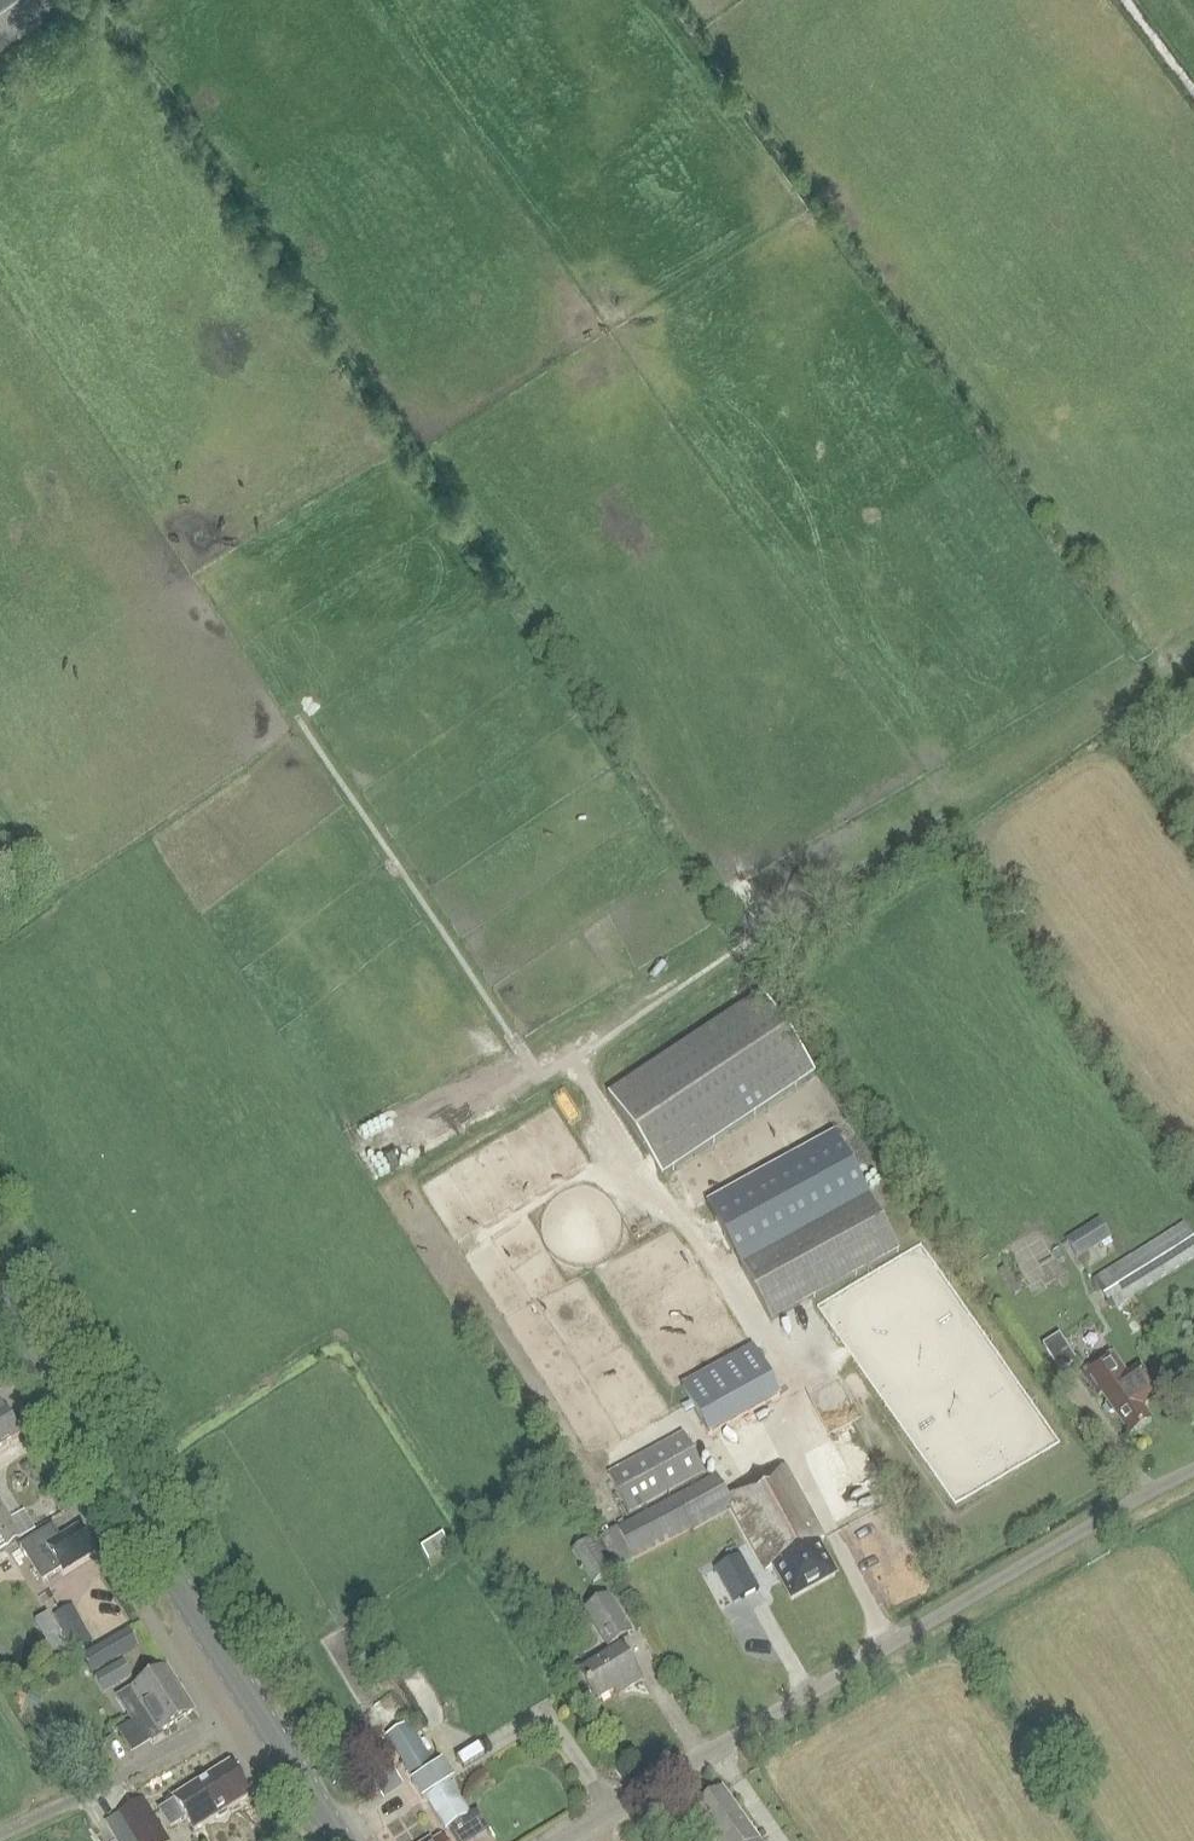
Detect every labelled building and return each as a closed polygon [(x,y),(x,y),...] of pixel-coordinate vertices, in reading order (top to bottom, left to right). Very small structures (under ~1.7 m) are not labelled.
[(63,0),(0,0),(0,44),(63,0)] [(607,1094),(662,1176),(815,1074),(761,992),(607,1094)] [(835,1137),(708,1207),(740,1266),(868,1196),(835,1137)] [(740,1266),(771,1321),(899,1251),(869,1196),(868,1196),(740,1266)] [(1111,1236),(1098,1218),(1064,1241),(1076,1259),(1111,1236)] [(1092,1279),(1110,1309),(1193,1258),(1193,1241),(1183,1223),(1092,1279)] [(1077,1361),(1059,1334),(1040,1346),(1058,1373),(1077,1361)] [(752,1346),(681,1385),(708,1435),(779,1396),(752,1346)] [(1130,1432),(1151,1417),(1143,1405),(1160,1393),(1140,1365),(1129,1373),(1113,1350),(1080,1373),(1096,1396),(1103,1391),(1130,1432)] [(19,1435),(0,1404),(0,1447),(19,1435)] [(632,1516),(704,1473),(681,1433),(609,1476),(632,1516)] [(791,1599),(834,1574),(817,1545),(826,1540),(783,1466),(729,1497),(717,1475),(598,1544),(615,1572),(689,1529),(690,1531),(724,1511),(722,1509),(729,1505),(766,1569),(771,1566),(791,1599)] [(0,1500),(0,1551),(23,1536),(11,1518),(0,1500)] [(78,1526),(59,1537),(52,1525),(19,1546),(41,1582),(60,1570),(61,1573),(94,1553),(78,1526)] [(452,1532),(430,1541),(435,1556),(458,1547),(452,1532)] [(610,1572),(589,1538),(571,1549),(592,1583),(610,1572)] [(743,1600),(759,1591),(739,1558),(724,1567),(743,1600)] [(624,1692),(641,1680),(616,1641),(629,1633),(605,1596),(583,1611),(609,1653),(576,1674),(593,1702),(619,1685),(624,1692)] [(92,1641),(73,1607),(54,1618),(73,1652),(92,1641)] [(131,1678),(122,1660),(109,1667),(119,1685),(131,1678)] [(141,1684),(131,1690),(145,1713),(119,1729),(134,1753),(162,1735),(160,1732),(193,1712),(166,1668),(149,1678),(147,1677),(141,1681),(141,1684)] [(385,1735),(444,1830),(451,1826),(460,1840),(462,1840),(476,1832),(467,1816),(470,1814),(409,1720),(385,1735)] [(404,1786),(377,1743),(356,1757),(383,1799),(404,1786)] [(494,1744),(472,1754),(477,1766),(500,1755),(494,1744)] [(194,1831),(249,1797),(229,1765),(174,1798),(175,1800),(158,1811),(169,1829),(187,1819),(194,1831)] [(722,1791),(693,1812),(713,1840),(759,1840),(722,1791)] [(143,1798),(104,1821),(116,1840),(169,1840),(143,1798)]
